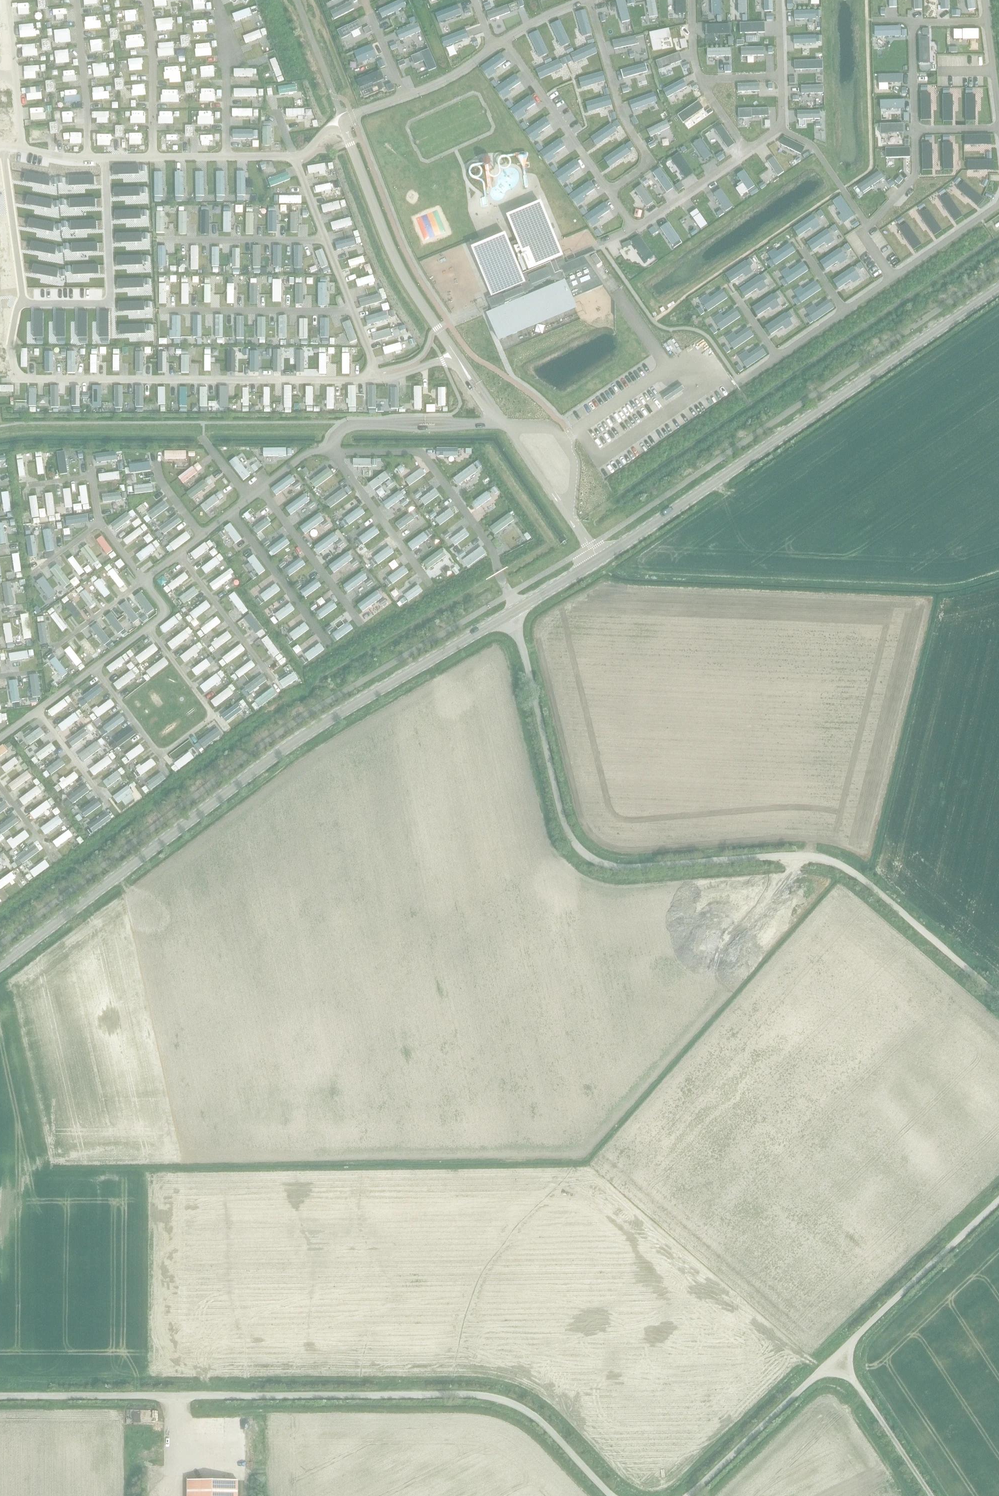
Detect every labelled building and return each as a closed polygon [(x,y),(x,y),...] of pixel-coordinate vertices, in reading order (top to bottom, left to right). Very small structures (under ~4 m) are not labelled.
[(46,0),(38,0),(38,10),(47,9),(46,0)] [(406,8),(402,0),(379,11),(382,19),(406,8)] [(625,0),(624,0),(616,2),(622,24),(631,22),(625,0)] [(655,0),(646,0),(650,19),(658,17),(655,0)] [(686,0),(677,0),(677,16),(686,16),(686,0)] [(721,0),(712,0),(713,16),(721,16),(721,0)] [(747,0),(738,0),(739,15),(747,15),(747,0)] [(773,0),(764,0),(765,13),(774,12),(773,0)] [(950,0),(942,0),(942,11),(950,10),(950,0)] [(975,0),(967,0),(968,11),(976,10),(975,0)] [(354,11),(350,3),(330,13),(334,21),(354,11)] [(461,16),(457,6),(435,14),(439,24),(461,16)] [(510,14),(507,7),(487,14),(489,21),(510,14)] [(234,21),(251,15),(249,8),(232,15),(234,21)] [(592,35),(586,11),(576,14),(583,38),(592,35)] [(816,20),(816,12),(795,12),(795,21),(816,20)] [(361,29),(358,22),(336,32),(341,41),(351,37),(350,34),(361,29)] [(551,26),(562,49),(571,44),(560,22),(551,26)] [(765,34),(765,24),(741,24),(741,35),(765,34)] [(421,34),(417,25),(396,33),(400,41),(421,34)] [(731,36),(730,26),(707,27),(707,36),(731,36)] [(902,38),(902,27),(876,27),(876,38),(902,38)] [(372,34),(369,28),(363,31),(366,37),(372,34)] [(110,30),(111,41),(119,40),(118,29),(110,30)] [(671,39),(669,30),(650,34),(653,53),(662,51),(660,42),(671,39)] [(246,43),(262,37),(259,31),(243,37),(246,43)] [(468,40),(465,31),(442,40),(445,48),(468,40)] [(980,41),(980,31),(955,31),(955,42),(980,41)] [(549,54),(538,32),(529,36),(540,59),(549,54)] [(189,36),(181,37),(181,48),(190,47),(189,36)] [(817,45),(817,37),(794,37),(795,46),(817,45)] [(637,46),(635,38),(613,42),(614,51),(637,46)] [(930,65),(930,39),(925,39),(920,39),(920,65),(930,65)] [(51,51),(50,40),(41,40),(42,51),(51,51)] [(397,49),(395,42),(389,44),(391,51),(397,49)] [(594,45),(571,56),(575,64),(598,54),(594,45)] [(376,58),(371,46),(354,53),(358,65),(376,58)] [(731,57),(730,49),(708,50),(708,58),(731,57)] [(764,57),(764,49),(742,49),(742,58),(764,57)] [(437,70),(429,50),(411,58),(414,66),(424,62),(428,73),(437,70)] [(683,63),(680,54),(656,62),(659,72),(672,68),(671,67),(683,63)] [(506,63),(501,55),(481,68),(487,77),(487,76),(489,79),(496,74),(494,71),(506,63)] [(269,61),(276,77),(281,75),(275,59),(269,61)] [(386,68),(383,60),(376,62),(379,70),(386,68)] [(559,62),(536,71),(540,80),(563,71),(559,62)] [(823,71),(823,62),(795,62),(795,72),(823,71)] [(648,73),(645,65),(621,71),(624,80),(648,73)] [(383,81),(380,73),(356,82),(360,91),(383,81)] [(603,74),(579,81),(581,90),(606,83),(603,74)] [(903,84),(902,75),(879,76),(879,85),(903,84)] [(521,84),(516,76),(496,90),(502,98),(504,100),(511,96),(509,93),(521,84)] [(115,80),(116,91),(124,90),(123,79),(115,80)] [(55,92),(54,81),(45,82),(47,93),(55,92)] [(687,89),(683,81),(663,91),(667,99),(687,89)] [(194,93),(193,82),(185,83),(186,94),(194,93)] [(278,87),(279,95),(296,92),(296,85),(278,87)] [(394,92),(391,85),(386,87),(388,94),(394,92)] [(760,93),(760,85),(738,85),(738,93),(760,93)] [(823,95),(823,87),(802,87),(802,95),(823,95)] [(657,103),(654,94),(629,103),(633,112),(657,103)] [(932,122),(931,95),(922,96),(922,122),(932,122)] [(977,123),(976,96),(966,97),(967,123),(977,123)] [(954,123),(953,97),(944,97),(944,123),(954,123)] [(536,106),(531,98),(511,111),(516,119),(517,119),(519,122),(526,117),(524,114),(536,106)] [(610,98),(586,105),(588,114),(613,107),(610,98)] [(905,110),(905,102),(881,102),(881,110),(905,110)] [(704,110),(699,103),(678,117),(683,124),(704,110)] [(770,118),(770,110),(739,111),(740,121),(752,120),(752,119),(770,118)] [(820,121),(820,112),(798,112),(798,121),(820,121)] [(551,127),(546,119),(526,133),(531,141),(532,140),(534,143),(541,138),(539,135),(551,127)] [(670,129),(666,122),(647,131),(651,138),(670,129)] [(59,134),(58,123),(50,123),(51,135),(59,134)] [(596,147),(617,133),(612,125),(591,139),(596,147)] [(905,135),(904,125),(881,126),(881,136),(905,135)] [(194,137),(194,126),(185,126),(185,137),(194,137)] [(735,146),(722,126),(715,131),(728,150),(735,146)] [(271,127),(263,127),(263,147),(271,147),(271,127)] [(965,146),(991,146),(992,137),(965,137),(965,146)] [(805,149),(784,138),(781,146),(802,156),(805,149)] [(565,148),(560,140),(552,146),(540,154),(546,162),(548,164),(555,160),(553,157),(565,148)] [(712,157),(700,140),(693,145),(705,162),(712,157)] [(933,172),(932,145),(923,146),(924,172),(933,172)] [(954,171),(953,145),(944,145),(944,172),(954,171)] [(610,169),(630,155),(625,147),(604,161),(610,169)] [(911,160),(911,149),(887,149),(887,160),(911,160)] [(694,175),(680,154),(672,160),(686,180),(694,175)] [(725,159),(721,154),(716,157),(719,162),(725,159)] [(784,173),(774,158),(768,162),(778,177),(784,173)] [(580,170),(575,162),(555,175),(561,184),(562,183),(563,186),(570,181),(568,178),(580,170)] [(969,163),(969,172),(995,172),(995,162),(969,163)] [(330,165),(312,168),(313,175),(331,172),(330,165)] [(139,177),(139,168),(113,169),(114,178),(139,177)] [(674,190),(660,170),(653,174),(667,195),(674,190)] [(195,196),(204,196),(204,173),(195,172),(195,196)] [(216,196),(225,196),(225,172),(216,172),(216,196)] [(237,196),(246,196),(245,172),(236,172),(237,196)] [(290,179),(288,172),(268,180),(270,187),(290,179)] [(755,188),(745,172),(738,177),(749,193),(755,188)] [(885,180),(880,172),(858,186),(863,194),(885,180)] [(154,197),(163,196),(163,173),(154,173),(154,197)] [(175,196),(184,196),(184,173),(175,173),(175,196)] [(49,188),(51,179),(26,175),(24,184),(49,188)] [(94,188),(94,179),(69,179),(69,188),(94,188)] [(595,191),(590,183),(570,196),(576,205),(576,204),(578,207),(585,202),(583,199),(595,191)] [(685,189),(681,183),(675,187),(679,193),(685,189)] [(985,201),(965,183),(959,191),(978,208),(985,201)] [(330,184),(315,187),(316,193),(331,190),(330,184)] [(653,204),(641,186),(635,190),(647,208),(653,204)] [(755,188),(749,193),(752,197),(758,193),(755,188)] [(140,198),(139,189),(114,191),(114,200),(140,198)] [(733,209),(721,190),(714,195),(727,213),(733,209)] [(963,219),(949,196),(941,201),(955,224),(963,219)] [(51,211),(53,202),(28,198),(26,207),(51,211)] [(843,225),(855,218),(842,198),(833,203),(841,216),(838,218),(843,225)] [(95,210),(95,201),(69,201),(69,210),(95,210)] [(339,201),(321,206),(323,213),(340,209),(339,201)] [(540,203),(507,217),(517,241),(508,244),(504,234),(471,248),(491,296),(486,298),(491,311),(487,312),(487,313),(499,341),(575,308),(571,299),(599,288),(604,286),(584,257),(566,264),(562,256),(540,203)] [(610,212),(605,204),(585,218),(590,226),(591,226),(593,228),(600,224),(598,221),(610,212)] [(643,213),(636,211),(634,217),(641,219),(643,213)] [(708,226),(697,211),(690,216),(701,231),(708,226)] [(943,233),(929,211),(921,216),(935,238),(943,233)] [(141,221),(141,212),(115,214),(116,223),(141,221)] [(164,233),(164,213),(156,212),(156,233),(164,233)] [(187,235),(187,213),(178,212),(178,235),(187,235)] [(209,235),(209,212),(201,212),(201,235),(209,235)] [(231,233),(231,213),(223,213),(223,233),(231,233)] [(298,233),(299,213),(290,213),(290,233),(298,233)] [(821,228),(813,216),(793,230),(799,238),(812,230),(814,233),(821,228)] [(350,218),(333,223),(334,228),(351,224),(350,218)] [(53,234),(55,225),(30,221),(28,230),(53,234)] [(96,232),(96,223),(71,223),(71,232),(96,232)] [(681,243),(669,224),(661,230),(673,249),(681,243)] [(922,247),(908,225),(900,230),(914,252),(922,247)] [(658,233),(654,228),(649,231),(653,237),(658,233)] [(835,243),(827,231),(808,245),(813,253),(826,245),(828,248),(835,243)] [(142,245),(141,235),(116,237),(116,246),(142,245)] [(353,238),(335,243),(337,250),(355,246),(353,238)] [(654,259),(639,238),(632,243),(646,264),(654,259)] [(55,257),(57,248),(31,244),(30,253),(55,257)] [(98,254),(98,245),(72,246),(72,255),(98,254)] [(768,255),(776,267),(796,254),(791,245),(778,254),(776,251),(768,255)] [(328,266),(322,250),(315,252),(321,269),(328,266)] [(848,261),(840,250),(820,264),(826,272),(839,263),(841,267),(848,261)] [(363,257),(348,261),(349,267),(365,262),(363,257)] [(143,268),(142,258),(117,260),(117,269),(143,268)] [(754,274),(746,263),(726,277),(732,285),(744,276),(747,279),(754,274)] [(781,274),(788,286),(809,273),(803,264),(790,273),(788,269),(781,274)] [(57,280),(59,271),(33,267),(32,276),(57,280)] [(99,277),(99,268),(73,268),(73,277),(99,277)] [(861,280),(853,269),(833,283),(839,291),(852,282),(854,285),(861,280)] [(373,275),(355,281),(357,287),(375,282),(373,275)] [(767,289),(759,277),(740,291),(745,300),(758,291),(760,294),(767,289)] [(144,290),(143,281),(118,282),(118,291),(144,290)] [(318,283),(318,306),(327,307),(326,284),(318,283)] [(794,293),(802,305),(822,292),(816,283),(804,292),(801,288),(794,293)] [(700,302),(708,313),(728,300),(723,292),(710,300),(708,297),(700,302)] [(379,294),(359,300),(361,308),(381,302),(379,294)] [(781,307),(773,296),(753,310),(758,318),(771,310),(773,313),(781,307)] [(806,312),(814,324),(834,310),(829,302),(816,310),(814,307),(806,312)] [(144,313),(144,304),(118,305),(119,314),(144,313)] [(713,320),(721,332),(741,319),(736,310),(723,319),(721,315),(713,320)] [(388,311),(369,317),(370,323),(389,317),(388,311)] [(43,314),(34,314),(34,340),(43,340),(43,314)] [(65,315),(56,314),(56,340),(65,340),(65,315)] [(109,315),(100,314),(99,340),(108,340),(109,315)] [(87,315),(78,315),(78,340),(87,340),(87,315)] [(793,326),(785,315),(766,329),(771,337),(784,328),(786,332),(793,326)] [(180,339),(181,317),(172,317),(172,331),(170,331),(169,339),(180,339)] [(308,338),(308,319),(299,319),(299,338),(308,338)] [(349,319),(343,322),(349,339),(355,336),(349,319)] [(145,336),(145,326),(119,328),(120,337),(145,336)] [(392,329),(376,333),(377,339),(393,334),(392,329)] [(727,340),(734,352),(755,338),(749,330),(736,338),(734,335),(727,340)] [(400,343),(382,348),(384,355),(402,350),(400,343)] [(739,359),(746,370),(767,357),(761,349),(748,357),(746,354),(739,359)] [(356,407),(356,387),(348,386),(348,407),(356,407)] [(80,410),(80,387),(72,387),(72,410),(80,410)] [(286,456),(286,448),(263,449),(263,457),(286,456)] [(57,454),(60,472),(67,471),(64,453),(57,454)] [(95,461),(115,458),(114,453),(95,455),(95,461)] [(229,463),(243,481),(250,475),(236,457),(229,463)] [(38,475),(44,474),(42,458),(36,458),(38,475)] [(23,460),(17,460),(19,477),(25,476),(23,460)] [(149,464),(130,467),(131,473),(150,471),(149,464)] [(453,479),(458,486),(477,471),(472,465),(453,479)] [(197,473),(192,467),(178,478),(183,484),(197,473)] [(421,468),(405,480),(409,486),(425,475),(421,468)] [(328,469),(311,481),(315,488),(333,475),(328,469)] [(99,482),(120,479),(119,472),(98,475),(99,482)] [(385,472),(369,484),(373,490),(389,478),(385,472)] [(276,496),(295,482),(290,475),(271,489),(276,496)] [(186,493),(191,499),(208,486),(203,480),(186,493)] [(156,491),(155,484),(133,487),(133,494),(156,491)] [(86,486),(79,487),(81,505),(88,504),(86,486)] [(72,507),(70,489),(63,490),(65,508),(72,507)] [(347,495),(343,489),(326,502),(330,508),(347,495)] [(439,495),(434,489),(420,499),(425,506),(439,495)] [(387,510),(404,497),(399,491),(382,503),(387,510)] [(1,493),(4,512),(11,511),(8,492),(1,493)] [(476,509),(491,498),(486,492),(472,503),(476,509)] [(55,516),(52,493),(45,494),(48,516),(55,516)] [(122,499),(121,493),(101,495),(101,501),(122,499)] [(310,501),(304,494),(285,508),(290,515),(310,501)] [(214,495),(200,506),(205,512),(219,501),(214,495)] [(29,497),(32,518),(39,517),(36,496),(29,497)] [(162,505),(148,515),(152,520),(166,509),(162,505)] [(365,513),(360,507),(344,518),(349,525),(365,513)] [(454,515),(449,509),(435,520),(440,526),(454,515)] [(115,529),(131,517),(127,512),(111,524),(115,529)] [(324,520),(319,513),(300,527),(305,534),(324,520)] [(414,520),(409,513),(395,524),(400,530),(414,520)] [(514,521),(509,514),(489,528),(494,535),(514,521)] [(69,524),(87,522),(86,515),(68,517),(69,524)] [(179,523),(175,518),(159,531),(162,536),(179,523)] [(252,528),(257,534),(271,524),(266,518),(252,528)] [(224,528),(235,543),(241,539),(230,524),(224,528)] [(358,538),(363,545),(379,533),(375,526),(358,538)] [(143,533),(139,528),(123,540),(127,545),(143,533)] [(450,540),(455,546),(469,535),(464,529),(450,540)] [(50,530),(43,531),(46,552),(54,551),(50,530)] [(26,533),(29,555),(37,554),(34,532),(26,533)] [(191,538),(186,532),(170,545),(174,551),(191,538)] [(407,544),(412,551),(428,539),(423,532),(407,544)] [(319,554),(338,540),(333,533),(314,547),(319,554)] [(112,551),(102,536),(96,540),(107,555),(112,551)] [(273,555),(290,543),(285,537),(269,549),(273,555)] [(190,554),(194,560),(209,549),(205,543),(190,554)] [(136,555),(140,561),(155,550),(151,544),(136,555)] [(92,566),(98,561),(87,545),(80,550),(92,566)] [(378,564),(394,552),(389,546),(373,558),(378,564)] [(463,560),(468,567),(486,554),(481,547),(463,560)] [(446,556),(441,549),(423,563),(428,570),(446,556)] [(333,573),(353,559),(347,552),(328,566),(333,573)] [(21,572),(19,554),(12,555),(15,573),(21,572)] [(247,560),(258,575),(265,571),(254,555),(247,560)] [(84,572),(73,557),(68,560),(79,576),(84,572)] [(220,563),(215,557),(201,568),(205,574),(220,563)] [(301,558),(284,570),(289,576),(305,564),(301,558)] [(70,583),(57,565),(50,570),(63,588),(70,583)] [(404,566),(387,578),(392,584),(408,572),(404,566)] [(124,585),(113,569),(108,573),(120,589),(124,585)] [(214,591),(232,577),(227,571),(209,585),(214,591)] [(362,571),(343,586),(348,592),(367,579),(362,571)] [(171,591),(189,578),(184,573),(168,586),(171,591)] [(50,598),(55,594),(45,579),(39,583),(50,598)] [(105,598),(110,594),(99,579),(94,584),(105,598)] [(321,586),(316,580),(300,591),(305,597),(321,586)] [(2,583),(6,607),(14,606),(11,582),(2,583)] [(280,590),(275,584),(260,596),(265,602),(280,590)] [(422,591),(418,585),(404,595),(408,601),(422,591)] [(85,590),(79,594),(89,608),(95,604),(85,590)] [(376,591),(357,605),(362,612),(381,598),(376,591)] [(228,597),(239,611),(245,607),(234,592),(228,597)] [(190,593),(179,601),(183,606),(193,597),(190,593)] [(147,613),(153,608),(142,594),(136,598),(147,613)] [(81,615),(70,601),(65,605),(76,620),(81,615)] [(206,601),(189,614),(194,619),(210,607),(206,601)] [(332,601),(316,612),(321,619),(337,607),(332,601)] [(279,621),(295,610),(290,603),(274,615),(279,621)] [(129,607),(124,610),(134,623),(139,619),(129,607)] [(62,632),(67,628),(55,612),(50,616),(62,632)] [(31,638),(28,614),(20,615),(24,639),(31,638)] [(256,634),(262,630),(250,614),(244,618),(256,634)] [(108,620),(119,635),(125,631),(114,616),(108,620)] [(178,622),(174,617),(160,628),(164,633),(178,622)] [(205,635),(221,622),(216,617),(201,629),(205,635)] [(348,622),(332,634),(337,641),(353,629),(348,622)] [(10,623),(3,624),(6,643),(13,642),(10,623)] [(46,623),(40,624),(42,643),(49,642),(46,623)] [(304,623),(289,634),(294,640),(309,629),(304,623)] [(110,641),(98,626),(93,630),(105,645),(110,641)] [(167,644),(171,650),(189,636),(185,630),(167,644)] [(215,650),(232,638),(227,632),(211,644),(215,650)] [(267,637),(261,641),(273,658),(279,653),(267,637)] [(91,655),(96,651),(85,638),(80,642),(91,655)] [(324,650),(319,643),(304,655),(309,661),(324,650)] [(158,650),(154,644),(135,658),(139,664),(158,650)] [(227,664),(245,650),(241,644),(222,658),(227,664)] [(199,651),(195,645),(180,657),(184,663),(199,651)] [(64,651),(77,667),(82,663),(70,647),(64,651)] [(29,658),(27,651),(9,654),(10,661),(29,658)] [(67,674),(55,657),(49,662),(62,678),(67,674)] [(125,662),(121,657),(106,668),(110,673),(125,662)] [(146,672),(150,678),(168,664),(164,658),(146,672)] [(210,665),(206,659),(192,671),(196,676),(210,665)] [(255,666),(251,661),(235,673),(239,678),(255,666)] [(117,690),(135,677),(131,671),(113,684),(117,690)] [(283,688),(298,679),(294,673),(279,682),(283,688)] [(221,680),(217,674),(200,687),(204,693),(221,680)] [(29,676),(32,698),(40,697),(38,675),(29,676)] [(262,675),(245,687),(250,693),(267,681),(262,675)] [(9,681),(12,703),(19,702),(17,680),(9,681)] [(87,703),(102,692),(98,687),(83,699),(87,703)] [(211,702),(215,707),(233,694),(228,688),(211,702)] [(259,707),(277,694),(272,688),(255,701),(259,707)] [(97,718),(115,705),(111,699),(93,712),(97,718)] [(64,700),(48,711),(52,717),(68,705),(64,700)] [(238,703),(224,714),(227,719),(242,708),(238,703)] [(62,731),(79,719),(75,713),(58,726),(62,731)] [(108,733),(119,724),(116,719),(104,728),(108,733)] [(89,733),(85,728),(71,738),(74,743),(89,733)] [(41,730),(26,741),(30,746),(44,735),(41,730)] [(119,747),(131,737),(127,733),(115,742),(119,747)] [(203,749),(218,738),(215,733),(200,744),(203,749)] [(96,742),(78,755),(83,762),(101,749),(96,742)] [(36,755),(40,761),(55,749),(51,743),(36,755)] [(125,756),(129,761),(144,750),(140,745),(125,756)] [(178,769),(194,758),(189,752),(174,764),(178,769)] [(112,762),(108,756),(89,770),(93,776),(112,762)] [(15,758),(1,768),(5,772),(18,762),(15,758)] [(46,769),(51,775),(65,765),(60,759),(46,769)] [(155,765),(151,759),(136,770),(140,776),(155,765)] [(8,785),(12,791),(31,777),(27,771),(8,785)] [(121,777),(117,771),(103,782),(107,788),(121,777)] [(58,784),(62,790),(78,778),(74,772),(58,784)] [(150,790),(162,781),(158,776),(147,785),(150,790)] [(37,786),(19,800),(23,806),(41,792),(37,786)] [(127,786),(113,797),(118,804),(132,793),(127,786)] [(68,798),(72,804),(87,793),(83,787),(68,798)] [(34,819),(51,807),(47,801),(30,814),(34,819)] [(83,818),(98,808),(94,802),(79,813),(83,818)] [(105,814),(89,827),(93,832),(109,820),(105,814)] [(62,822),(58,816),(41,829),(45,835),(62,822)] [(2,834),(17,823),(13,817),(0,827),(0,832),(2,834)] [(57,848),(72,836),(69,830),(53,842),(57,848)] [(29,836),(25,831),(8,843),(12,849),(29,836)] [(39,852),(35,846),(19,858),(23,863),(39,852)] [(34,877),(49,866),(45,860),(30,872),(34,877)] [(0,890),(15,878),(11,872),(0,881),(0,889),(0,890)] [(237,1480),(187,1480),(187,1495),(237,1495),(237,1480)]
